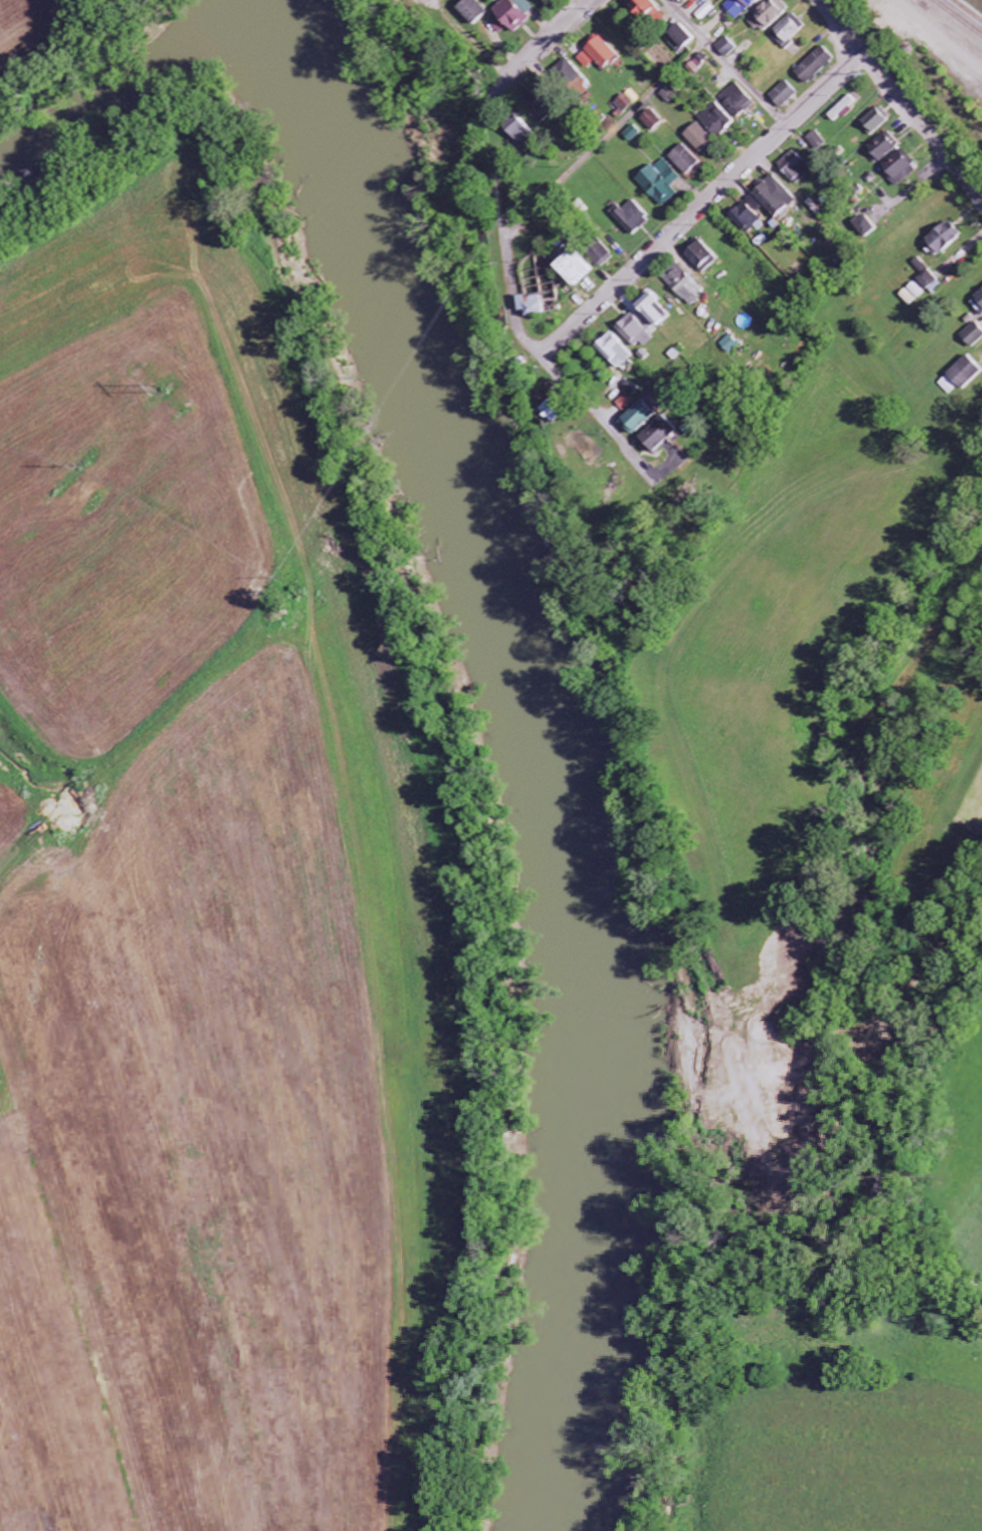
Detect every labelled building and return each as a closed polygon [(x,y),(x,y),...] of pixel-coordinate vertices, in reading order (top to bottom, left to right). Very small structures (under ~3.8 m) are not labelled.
[(489,13),(476,0),(467,0),(457,10),(473,28),(489,13)] [(526,0),(516,0),(513,3),(511,0),(506,0),(491,14),(497,20),(492,25),(500,34),(507,28),(514,36),(530,21),(526,16),(534,9),(526,0)] [(739,22),(762,0),(731,0),(724,7),(739,22)] [(777,0),(772,0),(748,22),(761,36),(788,12),(777,0)] [(770,35),(784,49),(807,28),(793,14),(770,35)] [(665,37),(678,54),(696,41),(683,23),(665,37)] [(739,49),(729,38),(717,49),(727,60),(739,49)] [(834,60),(821,47),(794,74),(806,87),(834,60)] [(567,95),(583,77),(565,60),(548,77),(567,95)] [(797,94),(785,82),(769,98),(780,110),(797,94)] [(756,104),(737,84),(719,101),(738,121),(756,104)] [(826,117),(831,123),(839,116),(841,119),(855,106),(848,97),(826,117)] [(719,141),(735,123),(715,105),(699,122),(719,141)] [(889,120),(878,107),(859,124),(870,136),(889,120)] [(664,123),(652,110),(641,120),(652,133),(664,123)] [(683,137),(701,155),(713,143),(696,125),(683,137)] [(624,137),(631,144),(641,132),(634,126),(624,137)] [(825,146),(817,132),(807,138),(815,152),(825,146)] [(865,150),(876,164),(899,147),(888,132),(865,150)] [(701,163),(683,145),(669,158),(687,177),(701,163)] [(810,172),(792,152),(775,168),(794,188),(810,172)] [(900,154),(881,172),(896,189),(916,171),(900,154)] [(678,195),(672,189),(682,179),(664,160),(653,170),(650,166),(634,181),(662,210),(678,195)] [(795,200),(772,175),(752,193),(753,194),(744,201),(728,215),(747,237),(763,223),(757,216),(763,210),(772,220),(795,200)] [(617,205),(609,212),(632,237),(650,220),(632,200),(621,210),(617,205)] [(851,224),(862,240),(876,230),(865,214),(851,224)] [(936,258),(961,236),(946,220),(922,242),(936,258)] [(613,256),(595,239),(583,252),(601,269),(613,256)] [(682,253),(698,270),(713,257),(697,240),(682,253)] [(551,265),(573,290),(591,273),(569,249),(551,265)] [(661,278),(689,307),(703,293),(676,263),(661,278)] [(981,315),(981,290),(970,302),(981,315)] [(650,331),(668,314),(645,291),(627,309),(650,331)] [(521,317),(543,316),(543,298),(521,298),(521,317)] [(639,343),(644,348),(653,339),(628,313),(613,328),(633,349),(639,343)] [(970,349),(981,339),(981,330),(975,323),(959,337),(970,349)] [(593,346),(615,371),(632,356),(609,331),(593,346)] [(981,371),(966,355),(936,384),(951,399),(981,371)] [(623,413),(634,405),(627,395),(616,404),(623,413)] [(618,421),(632,436),(653,415),(639,401),(618,421)] [(637,440),(652,454),(675,430),(660,416),(637,440)]
